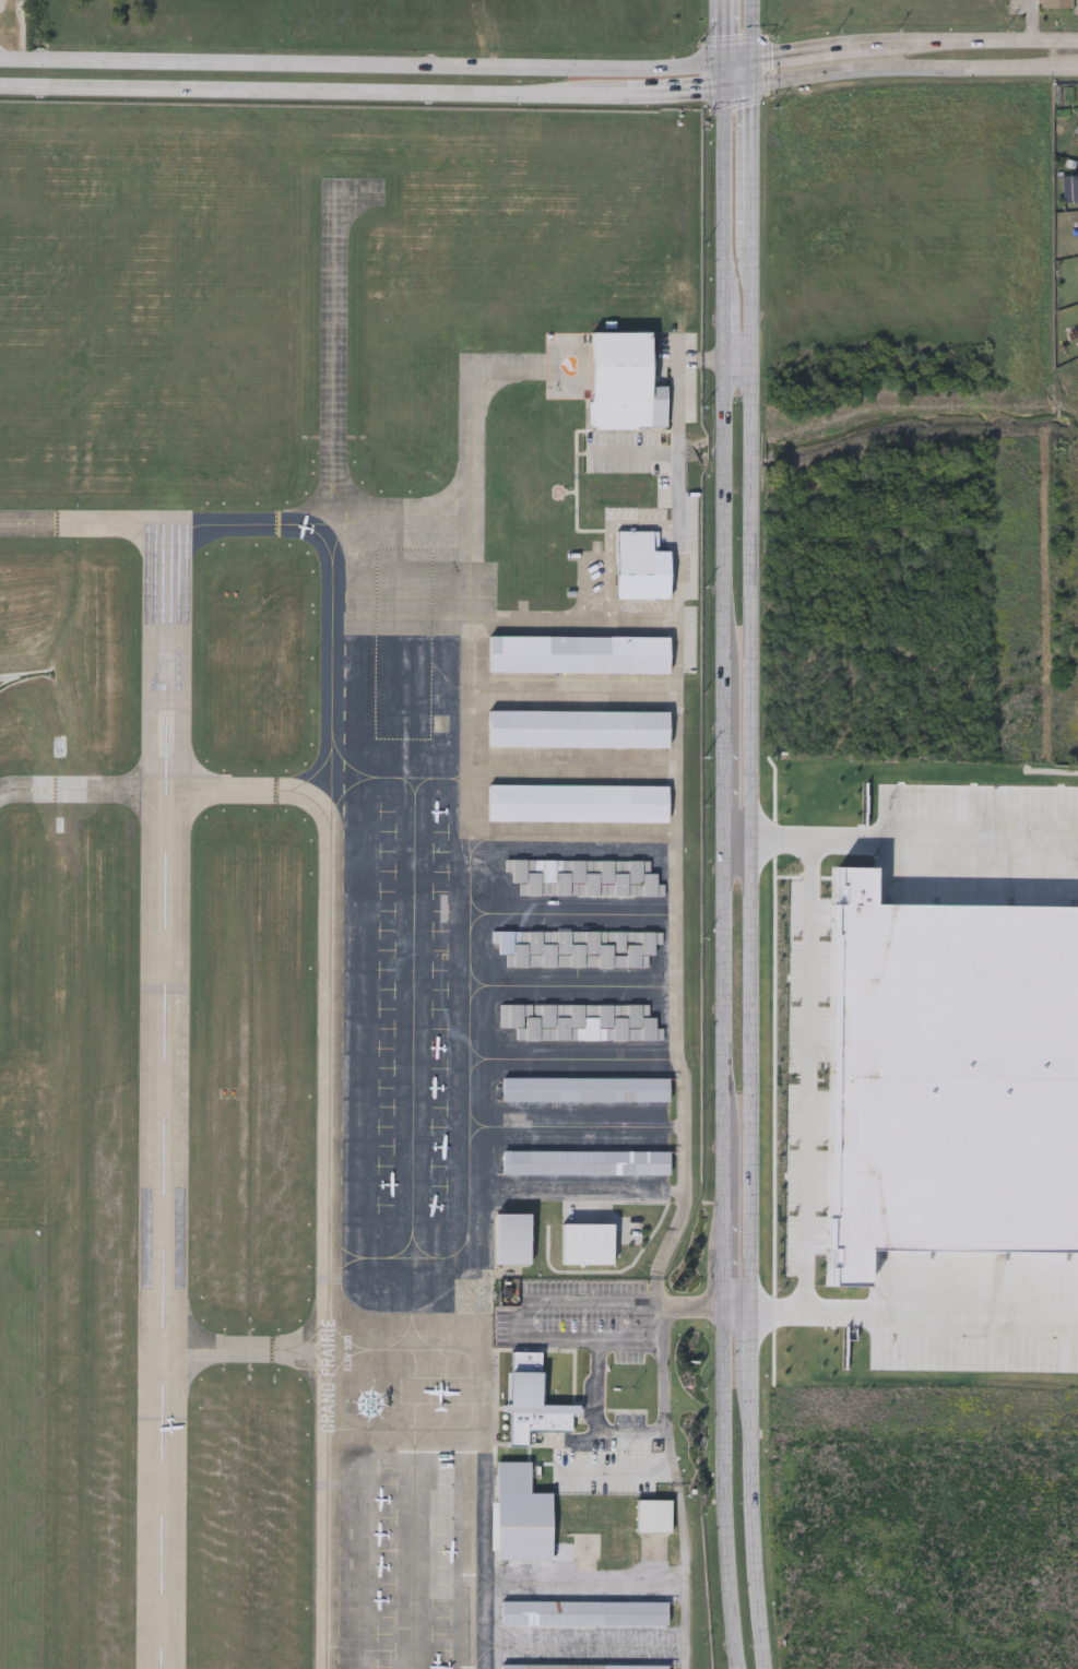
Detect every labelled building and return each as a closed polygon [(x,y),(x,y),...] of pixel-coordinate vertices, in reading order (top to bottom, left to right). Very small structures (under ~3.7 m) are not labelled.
[(1074,11),(1074,0),(1043,0),(1043,10),(1074,11)] [(1068,175),(1077,175),(1077,201),(1068,201),(1068,175)] [(650,383),(665,383),(665,425),(591,426),(590,329),(649,328),(650,383)] [(615,596),(615,529),(656,529),(656,548),(668,548),(668,596),(615,596)] [(668,634),(668,671),(489,671),(489,634),(668,634)] [(488,708),(667,709),(667,745),(488,744),(488,708)] [(666,819),(488,818),(488,782),(667,783),(666,819)] [(519,893),(519,881),(511,881),(511,871),(505,869),(505,857),(650,857),(650,868),(658,868),(658,881),(663,881),(663,895),(519,893)] [(649,966),(506,964),(506,952),(498,952),(498,940),(491,940),(491,928),(660,930),(660,952),(649,952),(649,966)] [(517,1038),(517,1026),(499,1026),(499,1002),(649,1002),(649,1014),(655,1014),(655,1026),(663,1026),(663,1038),(517,1038)] [(668,1076),(668,1100),(502,1100),(502,1076),(668,1076)] [(670,1172),(502,1172),(502,1150),(670,1150),(670,1172)] [(529,1211),(529,1263),(496,1263),(496,1211),(529,1211)] [(572,1293),(530,1293),(530,1310),(572,1310),(572,1293)] [(493,1559),(495,1460),(529,1460),(529,1492),(550,1492),(549,1560),(493,1559)] [(636,1531),(636,1499),(670,1499),(670,1531),(636,1531)] [(599,1532),(597,1560),(572,1560),(572,1532),(599,1532)] [(666,1600),(666,1624),(500,1624),(500,1600),(666,1600)]
